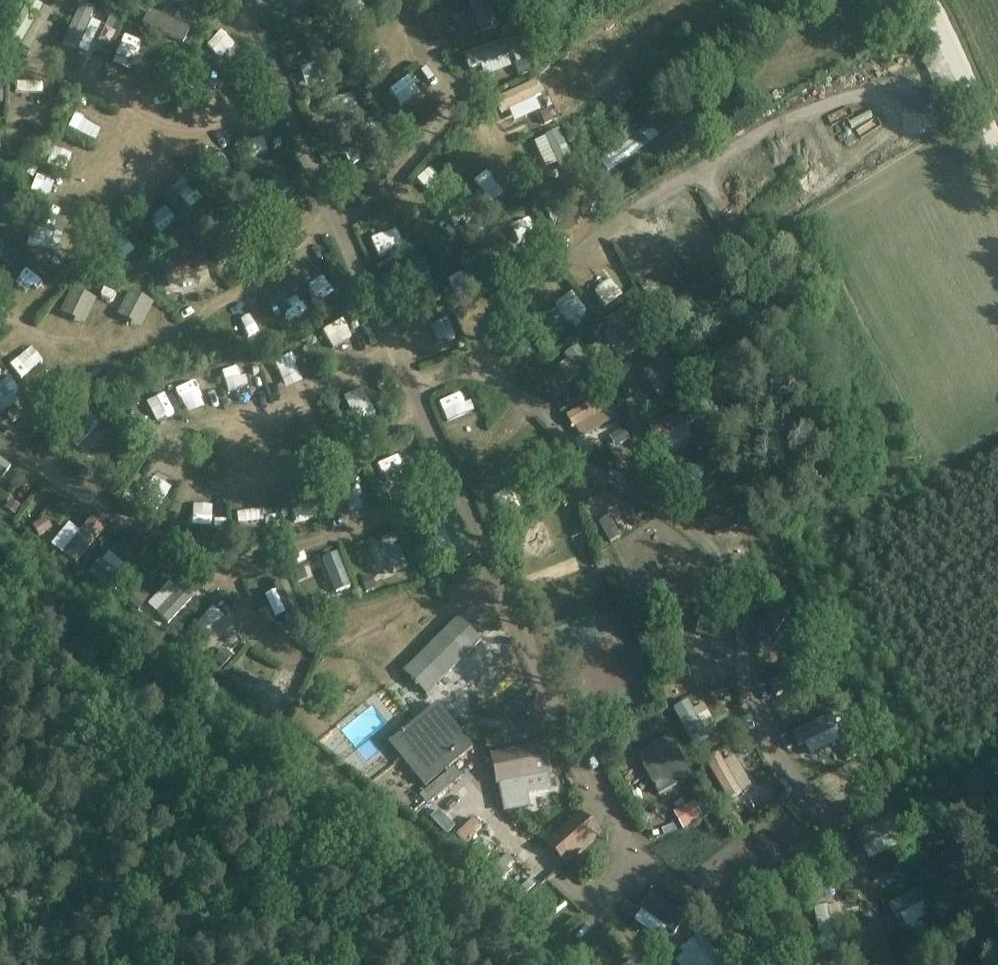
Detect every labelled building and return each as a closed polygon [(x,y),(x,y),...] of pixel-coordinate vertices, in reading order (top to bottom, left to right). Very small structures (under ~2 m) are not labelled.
[(0,33),(16,40),(33,0),(15,0),(0,33)] [(90,50),(104,17),(94,13),(99,2),(93,0),(72,0),(56,36),(90,50)] [(139,17),(179,33),(184,20),(174,16),(179,4),(170,0),(165,0),(161,9),(144,3),(139,17)] [(438,30),(448,23),(441,12),(431,19),(438,30)] [(230,39),(241,34),(233,15),(222,20),(230,39)] [(137,45),(139,32),(119,29),(117,42),(137,45)] [(482,34),(454,47),(468,77),(496,64),(482,34)] [(380,66),(393,61),(388,49),(375,54),(380,66)] [(379,69),(387,94),(426,81),(418,56),(379,69)] [(324,88),(325,105),(353,103),(352,87),(324,88)] [(93,121),(99,105),(85,101),(80,116),(93,121)] [(260,123),(237,132),(244,150),(266,141),(260,123)] [(79,145),(46,133),(40,152),(72,164),(79,145)] [(263,155),(245,173),(279,206),(306,179),(283,156),(274,166),(263,155)] [(19,187),(50,188),(51,171),(20,170),(19,187)] [(459,225),(478,213),(464,191),(445,202),(459,225)] [(107,222),(125,249),(144,237),(126,210),(107,222)] [(23,235),(39,234),(38,216),(21,217),(23,235)] [(405,237),(393,216),(364,232),(375,253),(405,237)] [(160,250),(163,267),(187,264),(185,247),(160,250)] [(583,269),(600,295),(617,285),(599,258),(583,269)] [(311,289),(330,278),(319,259),(300,270),(311,289)] [(566,321),(587,302),(566,279),(545,298),(566,321)] [(118,306),(142,317),(154,291),(130,280),(118,306)] [(283,315),(302,305),(291,284),(272,294),(283,315)] [(17,360),(36,341),(23,327),(3,346),(17,360)] [(287,344),(269,352),(281,380),(300,371),(287,344)] [(243,376),(251,372),(241,353),(220,364),(235,391),(247,384),(243,376)] [(19,381),(10,365),(0,370),(0,392),(19,381)] [(188,395),(210,390),(204,366),(182,371),(188,395)] [(566,396),(575,414),(607,399),(598,381),(566,396)] [(137,392),(143,408),(165,400),(160,385),(137,392)] [(448,421),(465,414),(454,386),(437,393),(448,421)] [(364,391),(346,395),(350,412),(367,409),(364,391)] [(672,422),(652,441),(666,456),(686,437),(672,422)] [(154,501),(165,474),(153,469),(141,496),(154,501)] [(167,504),(195,513),(201,492),(173,484),(167,504)] [(602,484),(585,496),(608,531),(617,525),(627,541),(644,529),(618,490),(610,496),(602,484)] [(266,486),(246,489),(250,511),(269,508),(266,486)] [(430,511),(436,540),(463,534),(457,505),(430,511)] [(80,519),(68,512),(54,537),(80,553),(102,514),(88,506),(80,519)] [(388,568),(406,559),(389,528),(372,537),(388,568)] [(100,550),(121,569),(131,558),(110,539),(100,550)] [(319,565),(327,587),(349,579),(342,557),(319,565)] [(153,577),(132,590),(143,606),(163,592),(153,577)] [(264,583),(271,608),(283,605),(276,580),(264,583)] [(202,643),(219,624),(212,618),(223,607),(211,596),(183,625),(202,643)] [(711,638),(721,641),(728,620),(705,613),(700,630),(713,634),(711,638)] [(404,672),(412,681),(426,695),(480,642),(458,619),(404,672)] [(615,628),(580,644),(600,688),(635,671),(615,628)] [(228,636),(215,646),(222,656),(236,646),(228,636)] [(289,657),(263,691),(278,703),(304,669),(289,657)] [(701,695),(691,700),(687,690),(671,697),(690,739),(716,727),(701,695)] [(472,750),(436,706),(403,733),(402,732),(399,733),(401,735),(390,743),(425,788),(472,750)] [(638,756),(648,774),(660,796),(693,778),(671,738),(638,756)] [(751,780),(729,742),(719,748),(741,786),(751,780)] [(722,793),(736,788),(720,745),(705,751),(722,793)] [(528,749),(490,757),(496,785),(499,785),(504,812),(529,807),(526,795),(550,790),(547,775),(549,774),(547,762),(549,762),(548,758),(546,758),(544,750),(529,753),(528,749)] [(825,783),(843,779),(839,762),(821,767),(825,783)] [(422,795),(429,804),(461,779),(453,770),(422,795)] [(754,781),(745,791),(756,802),(765,793),(754,781)] [(694,790),(673,802),(684,821),(705,810),(694,790)] [(578,805),(541,831),(557,854),(594,829),(578,805)] [(462,835),(482,830),(477,812),(458,818),(462,835)] [(493,853),(499,864),(515,855),(509,844),(493,853)] [(641,900),(655,913),(670,897),(655,884),(641,900)] [(838,892),(812,897),(816,919),(842,914),(838,892)] [(685,964),(710,964),(724,957),(702,921),(670,941),(685,964)] [(607,953),(591,964),(616,964),(607,953)]
